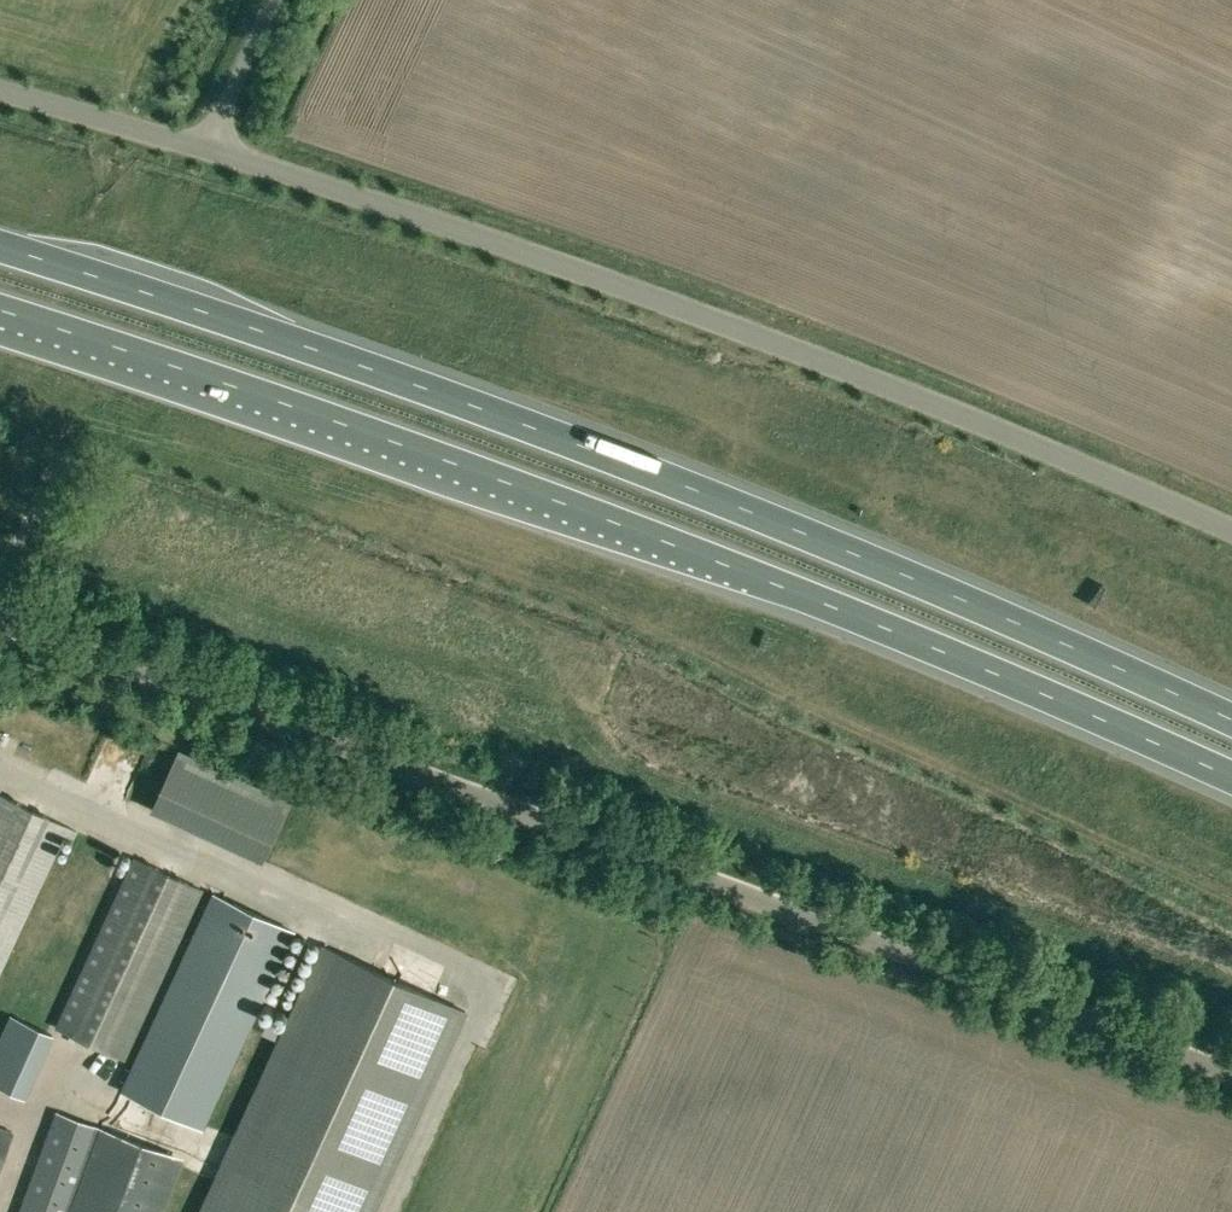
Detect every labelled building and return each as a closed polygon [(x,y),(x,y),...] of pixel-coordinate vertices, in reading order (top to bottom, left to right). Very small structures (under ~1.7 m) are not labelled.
[(179,751),(152,808),(263,859),(290,802),(286,800),(179,751)] [(0,795),(0,972),(68,827),(0,795)] [(203,888),(135,857),(57,1027),(125,1058),(203,888)] [(214,894),(123,1089),(203,1127),(294,931),(214,894)] [(324,944),(201,1211),(373,1211),(466,1010),(324,944)] [(25,1095),(53,1034),(11,1015),(0,1041),(0,1084),(25,1095)] [(184,1159),(58,1113),(22,1211),(164,1211),(184,1159)] [(14,1132),(0,1127),(0,1169),(14,1132)]
